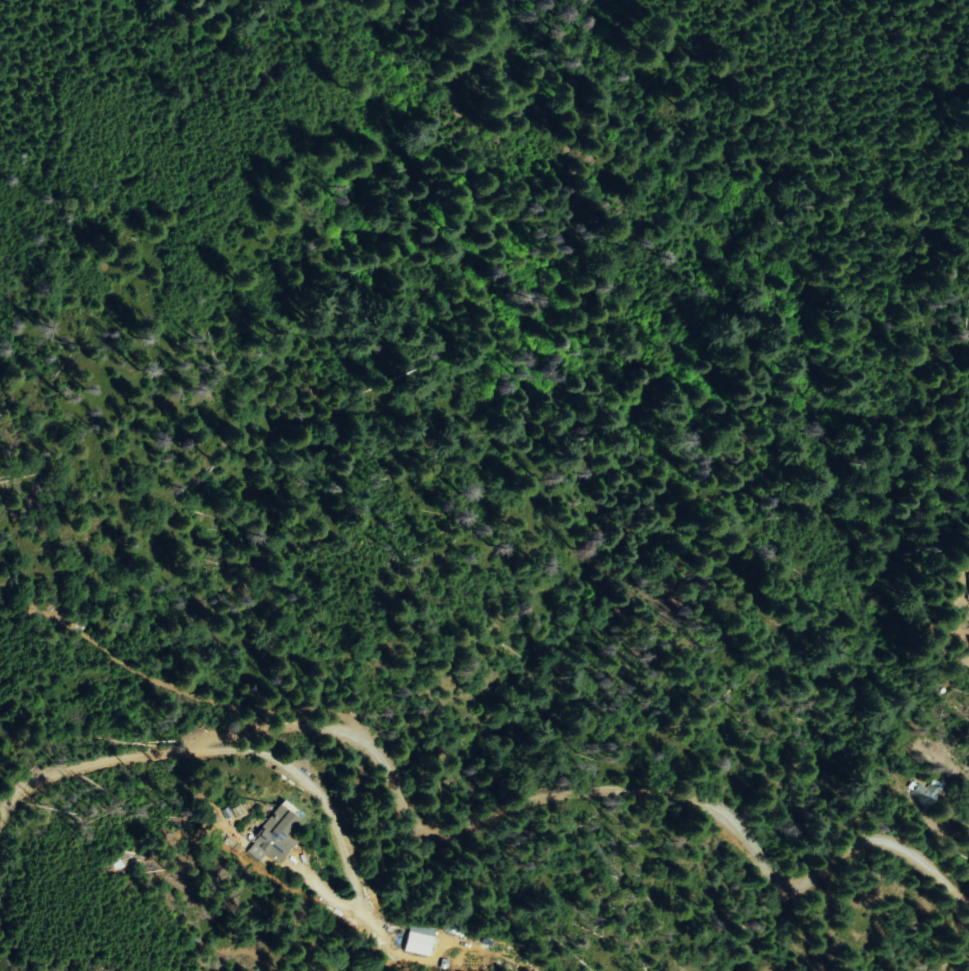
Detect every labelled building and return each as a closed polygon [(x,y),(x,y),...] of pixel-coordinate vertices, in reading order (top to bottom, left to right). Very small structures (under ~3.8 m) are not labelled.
[(301,844),(279,870),(271,863),(269,865),(253,850),(269,832),(267,830),(290,803),(309,819),(293,837),(301,844)] [(410,931),(434,937),(429,958),(405,952),(410,931)]
